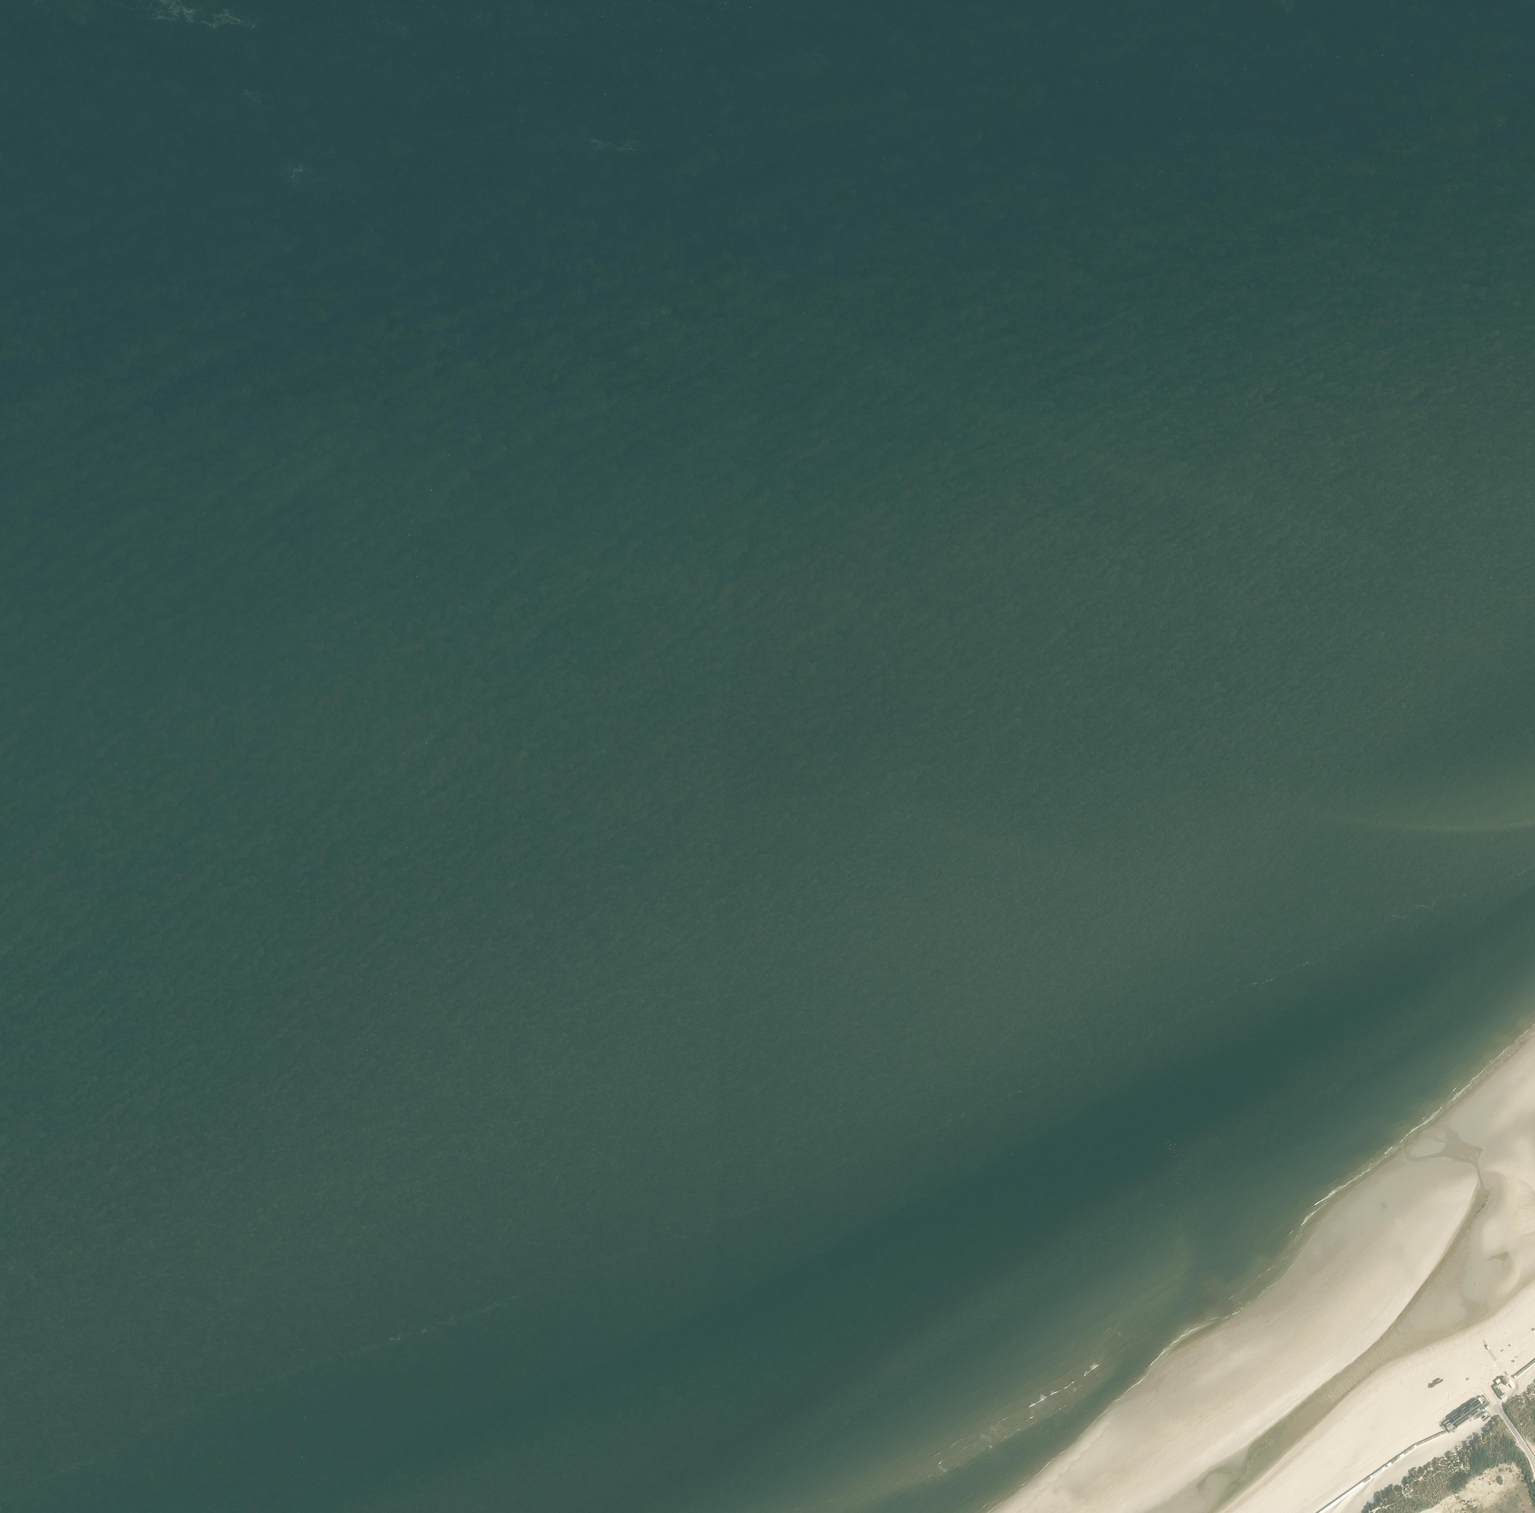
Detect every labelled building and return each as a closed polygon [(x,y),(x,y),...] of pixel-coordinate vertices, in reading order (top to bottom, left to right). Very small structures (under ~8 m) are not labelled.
[(1500,1392),(1503,1396),(1514,1388),(1505,1376),(1502,1375),(1501,1378),(1508,1387),(1500,1392)] [(1457,1428),(1490,1406),(1487,1403),(1482,1406),(1478,1400),(1451,1418),(1457,1428)]
